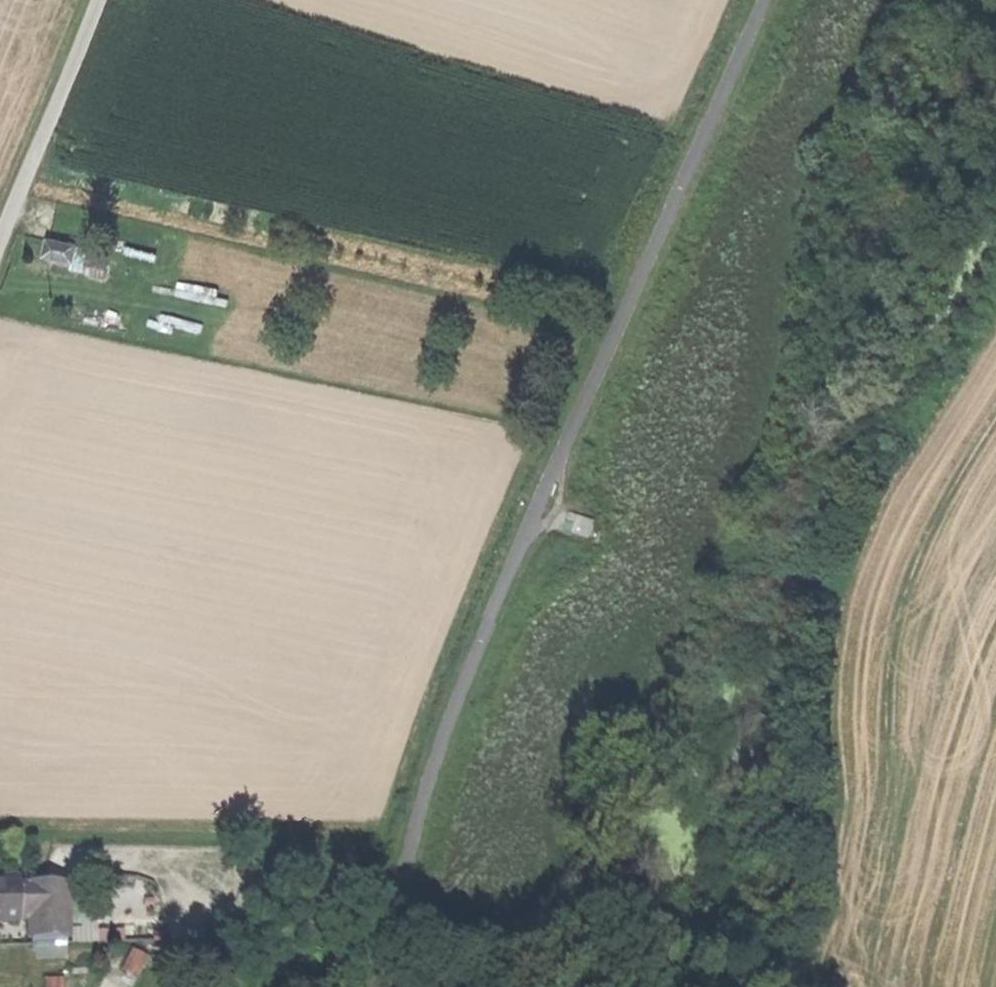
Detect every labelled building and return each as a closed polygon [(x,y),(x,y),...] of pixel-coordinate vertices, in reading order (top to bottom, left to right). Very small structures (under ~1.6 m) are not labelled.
[(50,243),(47,258),(74,264),(77,248),(50,243)] [(90,260),(87,275),(107,279),(110,264),(90,260)] [(574,511),(567,529),(592,538),(598,520),(574,511)] [(66,882),(32,883),(33,917),(33,937),(67,936),(66,882)] [(32,883),(19,884),(20,918),(33,917),(32,883)] [(20,918),(19,884),(0,884),(0,918),(20,918)]
